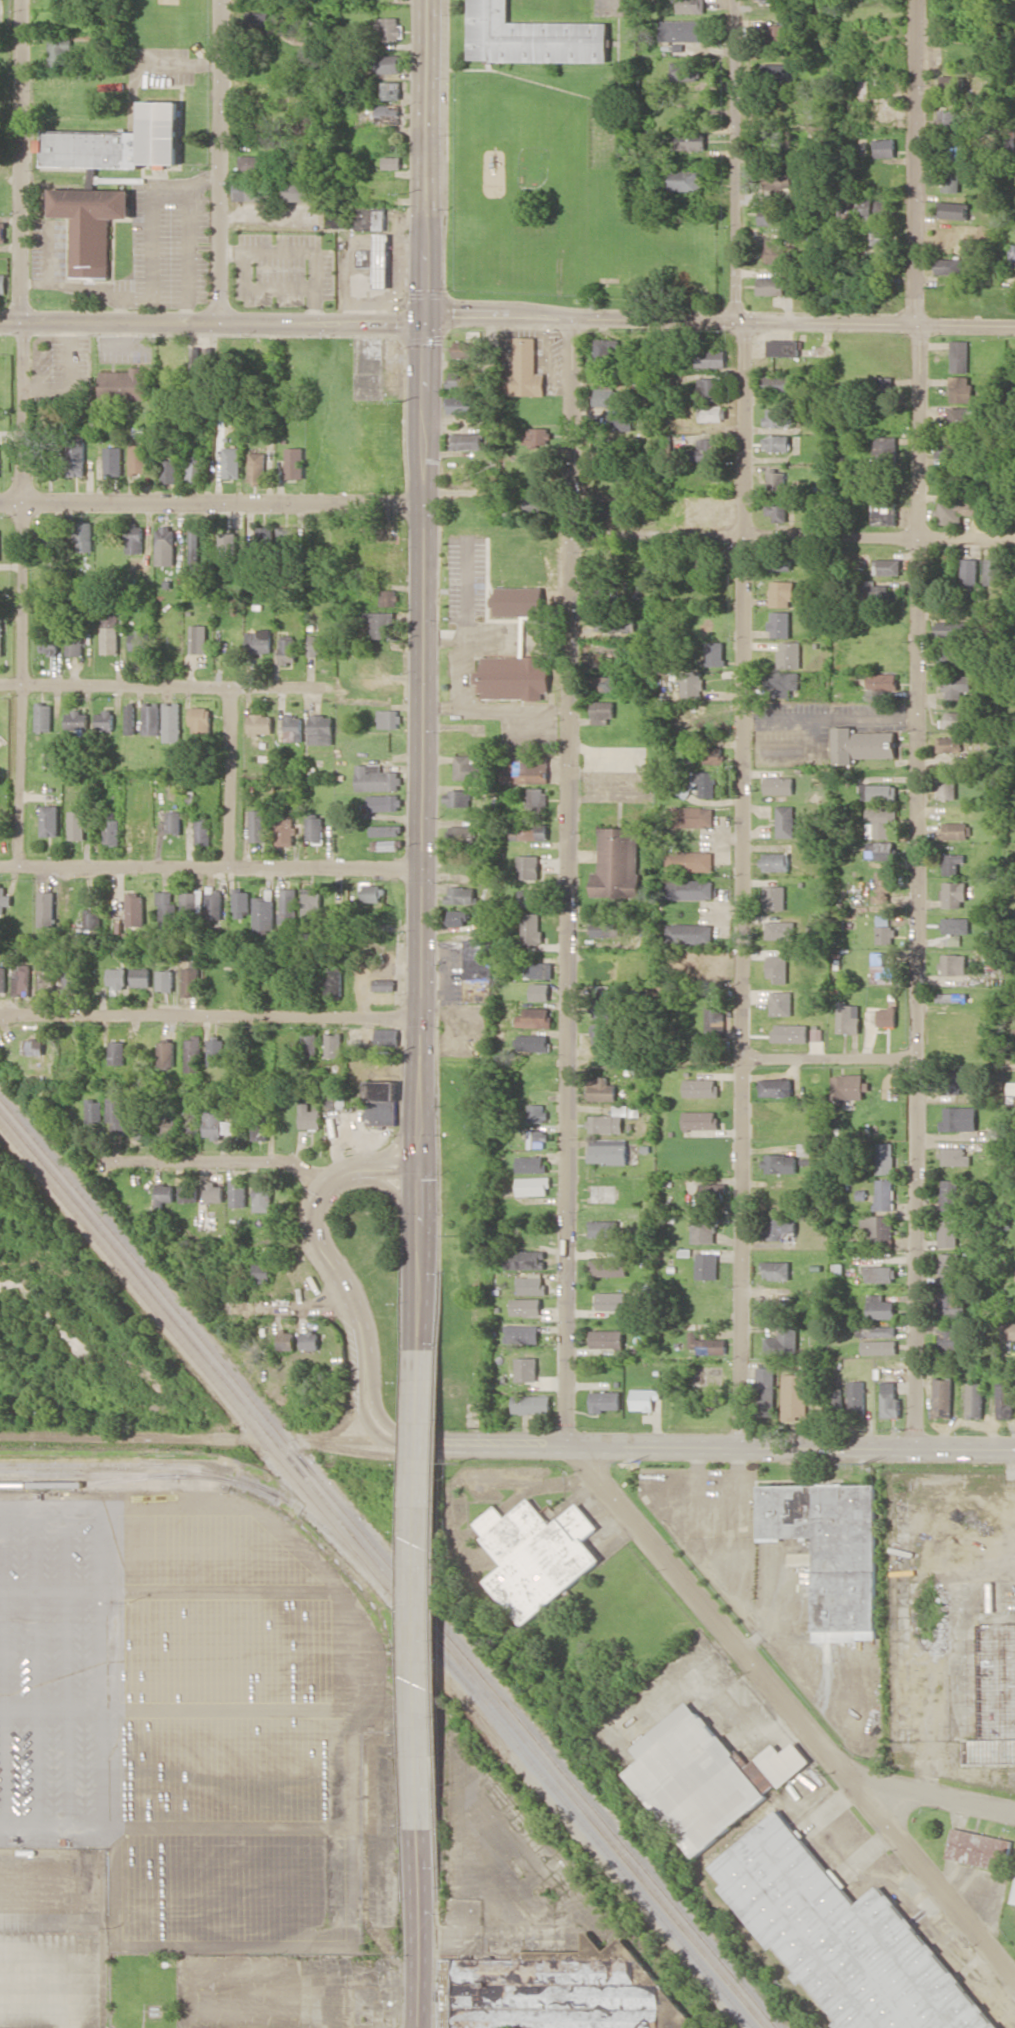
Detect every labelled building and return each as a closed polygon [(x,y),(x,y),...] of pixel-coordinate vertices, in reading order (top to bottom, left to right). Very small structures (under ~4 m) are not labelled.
[(470,59),(610,60),(609,23),(509,22),(509,0),(470,0),(470,59)] [(705,13),(705,0),(678,0),(678,13),(705,13)] [(268,12),(246,12),(246,24),(268,24),(268,12)] [(380,40),(401,39),(400,17),(379,17),(380,40)] [(702,41),(702,20),(660,20),(660,40),(702,41)] [(49,40),(49,67),(67,66),(66,49),(72,49),(72,39),(49,40)] [(374,73),(400,72),(399,55),(374,56),(374,73)] [(699,80),(699,62),(671,62),(671,79),(699,80)] [(940,92),(963,92),(963,76),(940,76),(940,92)] [(383,99),(401,99),(401,81),(382,81),(383,99)] [(181,101),(142,101),(142,132),(46,131),(46,139),(39,139),(39,152),(45,152),(45,166),(142,167),(142,163),(180,163),(181,101)] [(376,123),(402,124),(403,105),(377,105),(376,123)] [(938,109),(937,129),(959,130),(960,110),(938,109)] [(705,150),(706,132),(674,131),(673,149),(705,150)] [(894,156),(894,139),(875,139),(875,157),(894,156)] [(959,141),(944,140),(943,161),(958,161),(959,141)] [(240,154),(239,172),(279,173),(280,156),(240,154)] [(384,156),(383,168),(401,169),(401,156),(384,156)] [(701,191),(701,171),(670,170),(669,190),(701,191)] [(959,192),(960,172),(942,171),(941,192),(959,192)] [(236,199),(274,201),(274,182),(237,181),(236,199)] [(285,200),(318,201),(318,182),(285,181),(285,200)] [(132,218),(132,189),(52,188),(52,217),(72,217),(71,277),(110,277),(110,218),(132,218)] [(891,200),(854,197),(852,224),(870,225),(869,235),(866,235),(866,244),(889,246),(890,222),(894,222),(895,212),(890,211),(891,200)] [(966,219),(967,203),(940,201),(939,217),(966,219)] [(759,224),(776,224),(777,203),(760,203),(759,224)] [(385,205),(353,206),(354,230),(385,229),(385,205)] [(390,233),(375,233),(375,250),(358,250),(358,267),(375,267),(374,287),(389,288),(390,233)] [(765,263),(794,263),(794,245),(783,245),(783,238),(765,238),(765,263)] [(962,274),(962,259),(935,258),(935,274),(962,274)] [(757,295),(784,295),(784,278),(757,277),(757,295)] [(505,394),(543,395),(544,373),(535,373),(536,337),(515,337),(514,373),(506,372),(505,394)] [(595,338),(595,364),(609,365),(610,349),(619,349),(619,339),(595,338)] [(799,340),(768,339),(768,355),(799,356),(799,340)] [(453,341),(454,358),(480,357),(479,340),(453,341)] [(968,340),(950,340),(949,371),(968,371),(968,340)] [(726,367),(726,349),(696,350),(696,367),(726,367)] [(131,371),(100,371),(99,398),(148,399),(148,367),(131,366),(131,371)] [(450,371),(450,387),(471,387),(470,370),(450,371)] [(970,402),(971,376),(950,375),(949,401),(970,402)] [(763,393),(791,393),(791,377),(763,376),(763,393)] [(877,399),(892,399),(891,376),(876,377),(877,399)] [(718,400),(719,378),(700,377),(699,399),(718,400)] [(614,406),(615,381),(596,381),(595,405),(614,406)] [(449,413),(474,413),(473,396),(448,396),(449,413)] [(699,420),(721,421),(722,405),(699,405),(699,420)] [(948,430),(979,431),(979,407),(948,406),(948,430)] [(787,427),(787,409),(765,408),(765,426),(787,427)] [(611,431),(634,430),(633,412),(610,413),(611,431)] [(546,444),(545,427),(521,428),(522,445),(546,444)] [(455,449),(482,449),(482,433),(455,433),(455,449)] [(696,434),(697,449),(687,449),(688,461),(713,460),(713,433),(696,434)] [(789,436),(762,435),(762,450),(789,451),(789,436)] [(873,461),(894,461),(894,436),(873,436),(873,461)] [(86,475),(85,439),(69,439),(70,475),(86,475)] [(938,458),(954,456),(952,439),(936,441),(938,458)] [(131,473),(150,473),(149,444),(130,445),(131,473)] [(123,447),(106,447),(105,475),(123,476),(123,447)] [(223,477),(240,478),(241,447),(223,447),(223,477)] [(286,478),(304,478),(303,447),(286,448),(286,478)] [(264,482),(265,453),(249,452),(249,481),(264,482)] [(203,483),(204,457),(187,456),(186,482),(203,483)] [(177,482),(177,459),(163,459),(162,482),(177,482)] [(785,489),(785,469),(767,469),(767,489),(785,489)] [(524,496),(525,512),(544,512),(544,496),(524,496)] [(785,498),(764,499),(765,520),(786,519),(785,498)] [(896,524),(897,501),(872,500),(872,523),(896,524)] [(962,524),(962,514),(981,514),(981,501),(938,500),(938,524),(962,524)] [(76,551),(93,550),(92,520),(74,521),(76,551)] [(127,553),(143,553),(143,524),(127,524),(127,553)] [(272,539),(272,525),(255,524),(254,538),(272,539)] [(57,559),(57,526),(41,526),(41,558),(57,559)] [(188,566),(200,566),(200,526),(187,526),(188,566)] [(277,527),(278,546),(295,545),(294,526),(277,527)] [(157,565),(175,565),(175,527),(157,527),(157,565)] [(219,562),(237,562),(236,532),(219,532),(219,562)] [(791,570),(791,558),(771,557),(771,570),(791,570)] [(901,559),(875,558),(874,574),(901,575),(901,559)] [(962,585),(979,584),(978,558),(962,559),(962,585)] [(985,559),(985,585),(1001,584),(1000,558),(985,559)] [(793,607),(793,581),(771,580),(770,606),(793,607)] [(886,584),(867,582),(864,608),(876,609),(878,593),(885,594),(886,584)] [(496,588),(496,604),(496,615),(544,614),(543,587),(496,588)] [(380,606),(398,605),(397,590),(379,590),(380,606)] [(790,611),(770,611),(770,637),(790,637),(790,611)] [(391,639),(392,612),(357,612),(357,622),(368,622),(368,638),(391,639)] [(118,653),(117,614),(101,614),(101,653),(118,653)] [(595,618),(595,632),(635,631),(635,617),(595,618)] [(957,622),(935,622),(936,638),(958,638),(957,622)] [(207,625),(190,624),(190,653),(207,653),(207,625)] [(40,653),(57,654),(58,626),(40,626),(40,653)] [(271,652),(272,630),(247,629),(246,647),(255,647),(255,652),(271,652)] [(130,650),(150,650),(150,631),(130,630),(130,650)] [(67,655),(83,655),(82,631),(67,631),(67,655)] [(308,655),(329,654),(329,634),(308,635),(308,655)] [(296,663),(296,638),(280,638),(279,663),(296,663)] [(724,641),(706,642),(706,666),(724,665),(724,641)] [(800,641),(778,642),(779,668),(801,668),(800,641)] [(952,646),(938,645),(937,666),(961,667),(961,653),(952,653),(952,646)] [(482,699),(543,698),(543,692),(550,692),(549,656),(482,657),(483,671),(477,672),(477,684),(482,684),(482,699)] [(681,697),(703,697),(703,671),(681,671),(681,697)] [(800,689),(799,671),(764,672),(764,688),(770,688),(770,697),(791,696),(791,689),(800,689)] [(868,674),(868,689),(897,689),(897,674),(868,674)] [(972,675),(946,675),(945,698),(963,698),(963,691),(972,691),(972,675)] [(619,692),(620,676),(594,676),(593,691),(619,692)] [(615,721),(614,700),(592,701),(592,722),(615,721)] [(51,731),(51,703),(36,702),(36,730),(51,731)] [(125,733),(135,733),(134,702),(125,702),(125,733)] [(159,734),(160,702),(143,702),(143,734),(159,734)] [(180,742),(180,702),(164,702),(163,741),(180,742)] [(189,733),(210,733),(210,707),(190,706),(189,733)] [(379,728),(400,728),(399,709),(378,709),(379,728)] [(96,711),(96,729),(113,728),(112,710),(96,711)] [(967,712),(945,711),(944,727),(967,728),(967,712)] [(87,712),(65,712),(65,728),(87,728),(87,712)] [(284,740),(302,740),(301,715),(284,715),(284,740)] [(332,715),(308,715),(308,744),(332,743),(332,715)] [(853,726),(853,732),(896,731),(897,757),(855,758),(855,764),(836,765),(834,727),(853,726)] [(938,737),(939,753),(963,752),(962,736),(938,737)] [(724,748),(704,747),(704,762),(723,763),(724,748)] [(44,767),(58,767),(58,751),(44,751),(44,767)] [(478,754),(454,755),(455,779),(485,779),(484,762),(478,762),(478,754)] [(549,783),(549,756),(503,756),(503,783),(549,783)] [(356,790),(399,790),(399,771),(380,771),(380,763),(356,764),(356,790)] [(700,782),(700,796),(717,796),(717,771),(694,771),(694,782),(700,782)] [(956,798),(957,774),(940,774),(939,798),(956,798)] [(794,793),(794,777),(765,777),(765,794),(794,793)] [(897,799),(897,784),(860,784),(860,800),(897,799)] [(546,788),(528,787),(527,812),(545,812),(546,788)] [(471,806),(471,790),(444,789),(444,805),(471,806)] [(400,794),(368,794),(368,810),(400,810),(400,794)] [(58,835),(59,805),(41,805),(41,835),(58,835)] [(777,837),(795,837),(795,805),(777,806),(777,837)] [(714,826),(714,806),(670,807),(671,827),(714,826)] [(874,838),(895,838),(895,808),(867,808),(867,819),(874,819),(874,838)] [(265,809),(249,810),(250,842),(266,841),(265,809)] [(84,839),(85,811),(69,811),(68,839),(84,839)] [(119,845),(119,811),(104,811),(104,845),(119,845)] [(166,833),(181,832),(181,811),(166,811),(166,833)] [(307,842),(323,841),(322,814),(306,815),(307,842)] [(293,845),(294,816),(278,816),(278,845),(293,845)] [(210,818),(195,818),(195,845),(211,844),(210,818)] [(970,822),(944,822),(943,838),(969,839),(970,822)] [(548,840),(549,823),(518,823),(518,832),(512,832),(512,839),(548,840)] [(401,836),(401,825),(370,825),(370,836),(401,836)] [(474,826),(449,826),(448,841),(474,842),(474,826)] [(599,872),(593,872),(592,896),(639,897),(640,828),(600,827),(599,872)] [(397,840),(372,840),(372,850),(397,849),(397,840)] [(895,842),(868,841),(867,859),(895,860),(895,842)] [(713,851),(667,850),(666,870),(713,871),(713,851)] [(790,852),(763,853),(764,871),(790,870),(790,852)] [(957,875),(958,862),(965,863),(965,854),(944,853),(943,874),(957,875)] [(539,855),(518,855),(518,879),(539,879),(539,855)] [(877,870),(876,895),(873,895),(872,902),(888,903),(889,892),(892,892),(893,871),(877,870)] [(713,880),(667,878),(666,898),(713,900),(713,880)] [(965,907),(965,882),(943,881),(942,907),(965,907)] [(381,884),(362,885),(362,902),(382,901),(381,884)] [(786,886),(764,885),(764,909),(785,910),(786,886)] [(445,903),(476,903),(476,886),(449,887),(449,895),(445,895),(445,903)] [(232,889),(233,918),(249,917),(248,888),(232,889)] [(252,930),(272,930),(274,889),(265,888),(265,897),(253,896),(252,930)] [(279,888),(279,923),(296,923),(296,888),(279,888)] [(320,888),(302,888),(301,924),(319,925),(320,888)] [(519,905),(539,905),(539,890),(519,890),(519,905)] [(157,927),(176,927),(177,903),(172,903),(173,891),(158,891),(157,927)] [(182,912),(202,912),(203,891),(182,891),(182,912)] [(222,918),(221,891),(206,892),(207,918),(222,918)] [(55,892),(39,892),(38,926),(55,926),(55,892)] [(126,893),(127,926),(145,925),(144,892),(126,893)] [(467,910),(447,910),(447,925),(467,925),(467,910)] [(101,930),(101,911),(85,911),(85,929),(101,930)] [(541,913),(522,913),(522,944),(541,943),(541,913)] [(969,917),(941,917),(941,932),(969,933),(969,917)] [(621,936),(621,920),(593,919),(592,936),(621,936)] [(796,939),(796,921),(767,921),(767,939),(796,939)] [(713,924),(667,923),(667,942),(713,943),(713,924)] [(876,943),(895,943),(894,926),(875,926),(876,943)] [(884,952),(872,952),(871,983),(894,983),(895,965),(884,965),(884,952)] [(966,974),(966,953),(940,954),(941,975),(966,974)] [(788,956),(767,956),(768,981),(788,980),(788,956)] [(198,994),(199,961),(190,961),(190,967),(183,967),(183,994),(198,994)] [(552,977),(551,963),(525,964),(525,978),(552,977)] [(13,994),(30,995),(31,964),(15,964),(13,994)] [(107,967),(108,987),(127,987),(126,967),(107,967)] [(64,988),(76,988),(76,968),(63,969),(64,988)] [(150,968),(131,968),(132,987),(151,986),(150,968)] [(341,969),(325,969),(324,997),(340,997),(341,969)] [(38,990),(55,991),(56,971),(39,970),(38,990)] [(157,991),(175,991),(175,970),(157,970),(157,991)] [(395,979),(372,979),(372,990),(394,991),(395,979)] [(549,983),(530,983),(530,1000),(549,1001),(549,983)] [(595,1018),(610,1018),(611,985),(595,985),(595,1018)] [(792,991),(771,990),(771,1015),(792,1016),(792,991)] [(967,993),(937,993),(937,1002),(967,1001),(967,993)] [(859,1033),(859,1003),(837,1003),(837,1032),(859,1033)] [(724,1033),(724,1006),(706,1007),(707,1033),(724,1033)] [(551,1027),(551,1008),(524,1007),(524,1015),(517,1015),(517,1026),(551,1027)] [(896,1007),(877,1007),(877,1026),(895,1026),(896,1007)] [(607,1049),(606,1023),(592,1024),(593,1050),(607,1049)] [(807,1024),(774,1024),(773,1042),(807,1042),(807,1024)] [(374,1044),(399,1045),(399,1029),(375,1028),(374,1044)] [(317,1033),(300,1033),(300,1054),(317,1054),(317,1033)] [(341,1057),(341,1033),(325,1033),(326,1058),(341,1057)] [(549,1035),(516,1034),(516,1050),(549,1051),(549,1035)] [(200,1072),(201,1036),(186,1036),(185,1071),(200,1072)] [(224,1066),(223,1037),(207,1037),(208,1066),(224,1066)] [(27,1054),(44,1054),(44,1039),(27,1038),(27,1054)] [(125,1042),(109,1041),(109,1064),(125,1065),(125,1042)] [(173,1041),(158,1041),(158,1067),(174,1067),(173,1041)] [(960,1094),(960,1068),(940,1068),(940,1093),(960,1094)] [(831,1074),(831,1098),(862,1098),(863,1075),(831,1074)] [(616,1101),(617,1084),(608,1084),(608,1077),(590,1077),(589,1100),(616,1101)] [(718,1097),(718,1079),(684,1078),(684,1096),(718,1097)] [(791,1078),(759,1079),(760,1097),(792,1096),(791,1078)] [(397,1125),(398,1081),(366,1080),(365,1124),(397,1125)] [(323,1089),(322,1107),(345,1108),(346,1090),(323,1089)] [(109,1135),(125,1135),(126,1097),(110,1096),(109,1135)] [(103,1100),(86,1100),(87,1122),(103,1122),(103,1100)] [(320,1128),(320,1109),(309,1109),(309,1102),(299,1103),(299,1128),(320,1128)] [(546,1104),(528,1104),(528,1122),(546,1122),(546,1104)] [(588,1115),(588,1133),(623,1133),(622,1116),(624,1116),(623,1105),(613,1105),(614,1115),(588,1115)] [(975,1106),(943,1107),(943,1121),(939,1121),(939,1131),(976,1130),(975,1106)] [(203,1138),(221,1138),(221,1133),(231,1133),(231,1121),(222,1121),(222,1111),(204,1110),(203,1138)] [(718,1111),(683,1110),(683,1129),(718,1129),(718,1111)] [(159,1134),(175,1134),(175,1115),(159,1114),(159,1134)] [(131,1136),(143,1137),(144,1117),(132,1116),(131,1136)] [(251,1140),(267,1140),(268,1117),(252,1116),(251,1140)] [(545,1130),(527,1130),(528,1148),(546,1148),(545,1130)] [(627,1163),(627,1139),(589,1138),(589,1163),(627,1163)] [(875,1174),(893,1174),(892,1142),(875,1143),(875,1174)] [(797,1155),(808,1155),(808,1144),(798,1144),(797,1155)] [(963,1147),(939,1148),(939,1165),(970,1165),(969,1155),(964,1155),(963,1147)] [(796,1172),(795,1154),(763,1155),(764,1173),(796,1172)] [(517,1171),(545,1172),(545,1156),(517,1156),(517,1171)] [(180,1201),(197,1202),(198,1175),(180,1174),(180,1201)] [(517,1177),(518,1195),(549,1195),(549,1176),(517,1177)] [(271,1211),(271,1180),(254,1179),(254,1211),(271,1211)] [(892,1179),(874,1179),(875,1210),(893,1210),(892,1179)] [(957,1179),(940,1180),(940,1210),(958,1210),(957,1179)] [(223,1185),(215,1185),(215,1181),(205,1180),(205,1202),(222,1202),(223,1185)] [(230,1207),(246,1206),(245,1180),(229,1180),(230,1207)] [(155,1208),(164,1209),(164,1202),(173,1202),(173,1184),(155,1183),(155,1208)] [(722,1197),(723,1183),(699,1183),(698,1205),(713,1205),(713,1197),(722,1197)] [(956,1247),(957,1216),(938,1215),(937,1246),(956,1247)] [(691,1242),(715,1243),(716,1217),(692,1216),(691,1242)] [(893,1216),(861,1216),(860,1229),(872,1229),(872,1245),(892,1246),(893,1216)] [(768,1240),(796,1241),(796,1217),(768,1217),(768,1240)] [(618,1221),(591,1220),(591,1236),(618,1236),(618,1221)] [(546,1251),(507,1250),(507,1268),(545,1269),(546,1251)] [(718,1279),(719,1253),(697,1253),(696,1278),(718,1279)] [(958,1253),(940,1253),(939,1283),(958,1283),(958,1253)] [(627,1275),(627,1258),(592,1258),(592,1276),(627,1275)] [(790,1261),(763,1261),(763,1279),(790,1279),(790,1261)] [(253,1263),(253,1281),(270,1281),(270,1263),(253,1263)] [(864,1266),(864,1282),(896,1281),(895,1266),(864,1266)] [(518,1294),(544,1293),(544,1272),(529,1273),(529,1277),(518,1278),(518,1294)] [(941,1316),(965,1317),(966,1291),(942,1290),(941,1316)] [(625,1292),(597,1292),(597,1309),(625,1309),(625,1292)] [(867,1294),(868,1319),(895,1318),(895,1300),(883,1301),(883,1294),(867,1294)] [(541,1299),(512,1298),(511,1315),(541,1316),(541,1299)] [(765,1337),(765,1355),(797,1355),(798,1323),(780,1323),(780,1337),(765,1337)] [(960,1349),(960,1324),(938,1323),(937,1348),(960,1349)] [(1005,1323),(1005,1339),(1014,1339),(1014,1323),(1005,1323)] [(506,1342),(538,1343),(539,1326),(506,1324),(506,1342)] [(858,1326),(858,1336),(896,1336),(896,1327),(858,1326)] [(278,1349),(293,1349),(293,1330),(278,1330),(278,1349)] [(591,1348),(623,1348),(623,1330),(591,1330),(591,1348)] [(697,1338),(697,1331),(690,1331),(689,1348),(699,1348),(699,1354),(727,1354),(727,1339),(697,1338)] [(318,1332),(301,1332),(300,1349),(318,1349),(318,1332)] [(897,1353),(896,1340),(862,1341),(862,1354),(897,1353)] [(537,1357),(516,1357),(515,1381),(537,1381),(537,1357)] [(775,1416),(776,1367),(757,1367),(756,1416),(775,1416)] [(808,1416),(809,1374),(784,1374),(783,1416),(808,1416)] [(952,1379),(933,1378),(933,1416),(952,1416),(952,1379)] [(866,1413),(865,1380),(850,1381),(850,1413),(866,1413)] [(901,1417),(900,1397),(896,1397),(895,1381),(882,1381),(883,1418),(901,1417)] [(984,1382),(968,1382),(967,1417),(983,1417),(984,1382)] [(997,1418),(1014,1418),(1013,1382),(997,1382),(997,1418)] [(632,1410),(655,1410),(655,1399),(661,1399),(661,1389),(632,1388),(632,1410)] [(591,1392),(591,1411),(621,1410),(621,1391),(591,1392)] [(550,1396),(512,1395),(512,1413),(550,1413),(550,1396)] [(875,1484),(756,1485),(757,1538),(813,1538),(814,1641),(877,1640),(875,1484)] [(603,1561),(585,1539),(599,1528),(579,1503),(551,1524),(530,1497),(506,1517),(496,1505),(472,1524),(504,1565),(485,1580),(522,1625),(603,1561)] [(695,1856),(768,1797),(765,1793),(776,1784),(779,1788),(811,1761),(794,1742),(781,1752),(774,1743),(745,1766),(690,1699),(632,1747),(641,1759),(625,1772),(695,1856)] [(883,1882),(857,1903),(831,1870),(829,1872),(779,1810),(709,1865),(724,1884),(720,1887),(771,1951),(776,1946),(796,1972),(793,1975),(800,1984),(805,1980),(837,2021),(834,2023),(838,2027),(999,2027),(883,1882)] [(946,1858),(1005,1871),(1012,1840),(953,1827),(946,1858)] [(661,1989),(637,1989),(637,1966),(642,1962),(623,1936),(604,1950),(590,1931),(583,1931),(583,1951),(516,1951),(516,1959),(440,1958),(440,2027),(661,2027),(661,1989)] [(694,2020),(679,2020),(679,2007),(690,2011),(690,2002),(663,1991),(664,1985),(654,1984),(662,1992),(662,2027),(694,2027),(694,2020)]
